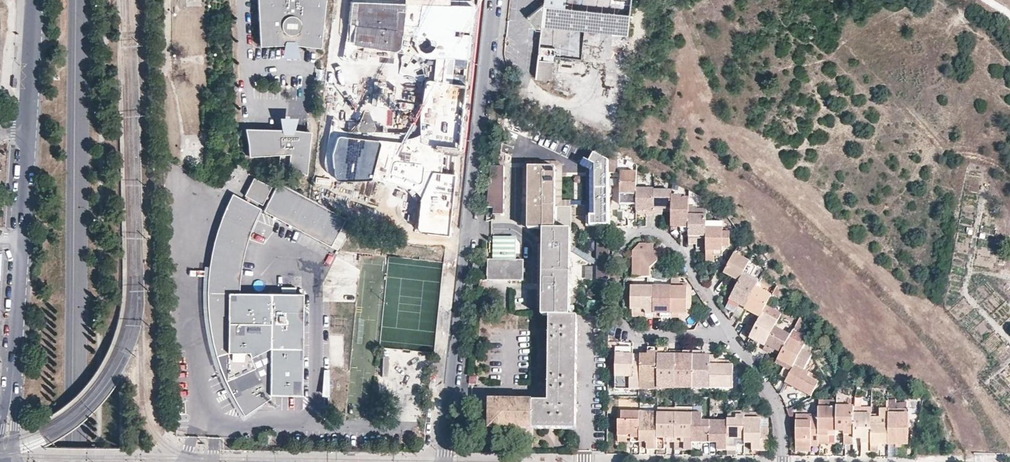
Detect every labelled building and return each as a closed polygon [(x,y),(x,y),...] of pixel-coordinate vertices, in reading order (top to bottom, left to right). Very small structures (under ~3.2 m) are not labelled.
[(260,21),(266,21),(265,8),(292,7),(318,10),(317,23),(323,23),(326,0),(259,0),(260,21)] [(335,138),(330,153),(331,159),(331,163),(331,173),(334,179),(338,180),(370,179),(400,187),(411,194),(416,201),(416,212),(415,228),(419,231),(447,234),(472,0),(350,0),(345,45),(405,53),(419,56),(422,59),(433,60),(431,80),(426,80),(423,85),(417,116),(418,134),(406,139),(402,139),(402,142),(341,136),(335,138)] [(544,3),(526,17),(535,29),(541,29),(535,79),(551,80),(553,59),(581,61),(582,51),(584,32),(599,33),(627,36),(631,0),(544,0),(544,3)] [(318,10),(292,7),(265,8),(266,21),(260,21),(261,46),(286,46),(295,45),(320,49),(323,23),(317,23),(318,10)] [(597,53),(599,33),(584,32),(582,51),(597,53)] [(579,71),(561,62),(552,80),(571,89),(579,71)] [(291,133),(283,132),(283,131),(247,133),(249,156),(280,155),(279,161),(305,175),(309,134),(291,131),(291,133)] [(488,216),(503,216),(504,167),(489,167),(488,216)] [(543,230),(571,230),(571,208),(555,208),(556,169),(529,168),(528,230),(543,230)] [(637,190),(637,173),(620,173),(620,192),(627,192),(627,200),(627,205),(637,206),(637,190)] [(270,189),(253,180),(245,196),(261,205),(270,189)] [(311,201),(278,184),(263,211),(329,247),(344,219),(311,201)] [(645,215),(654,214),(655,192),(655,190),(637,190),(637,206),(637,211),(645,211),(645,215)] [(655,192),(654,214),(663,215),(663,213),(663,210),(672,210),(672,196),(672,193),(655,192)] [(258,210),(232,196),(216,230),(209,260),(207,287),(210,332),(217,362),(229,390),(243,416),(273,396),(299,396),(300,295),(236,294),(239,270),(244,245),(258,210)] [(689,214),(690,196),(672,196),(672,210),(672,213),(671,228),(681,228),(681,234),(689,234),(689,214)] [(706,233),(706,229),(706,208),(697,208),(697,214),(689,214),(689,234),(689,242),(696,242),(696,237),(696,233),(706,233)] [(706,237),(705,262),(714,262),(714,253),(722,253),(722,248),(729,248),(730,233),(722,233),(722,229),(706,229),(706,233),(706,237)] [(543,230),(542,314),(542,317),(550,317),(569,317),(571,230),(543,230)] [(492,261),(488,261),(488,280),(522,281),(523,262),(511,261),(511,239),(492,239),(492,261)] [(633,252),(632,278),(654,279),(654,275),(650,269),(657,262),(657,250),(653,250),(653,246),(640,245),(633,252)] [(746,267),(750,260),(734,252),(724,272),(739,280),(743,274),(746,267)] [(381,258),(370,257),(370,264),(381,265),(381,258)] [(754,271),(746,267),(743,274),(750,278),(754,271)] [(759,282),(750,278),(743,274),(739,280),(729,299),(738,304),(746,308),(757,287),(759,282)] [(679,315),(679,319),(687,319),(690,316),(690,289),(687,284),(671,284),(671,288),(686,288),(686,315),(679,315)] [(644,318),(653,318),(654,288),(631,287),(630,310),(631,310),(644,310),(644,317),(644,318)] [(762,314),(772,295),(757,287),(746,308),(745,309),(760,317),(762,314)] [(671,288),(654,288),(653,318),(661,318),(661,314),(671,314),(671,288)] [(671,318),(671,319),(679,319),(679,315),(686,315),(686,288),(671,288),(671,314),(671,318)] [(738,304),(729,299),(725,307),(734,312),(738,304)] [(775,328),(778,322),(762,314),(760,317),(758,322),(751,336),(749,339),(765,347),(775,328)] [(576,430),(577,317),(569,317),(550,317),(548,403),(490,402),(489,429),(576,430)] [(744,332),(751,336),(758,322),(751,319),(744,332)] [(789,339),(790,336),(775,328),(765,347),(763,350),(771,354),(772,352),(773,349),(781,353),(789,339)] [(803,351),(804,347),(789,339),(781,353),(780,356),(777,361),(785,365),(784,369),(780,376),(787,380),(795,365),(803,351)] [(640,383),(640,356),(633,356),(633,353),(624,353),(624,348),(616,348),(615,381),(625,381),(625,379),(629,379),(629,391),(640,391),(640,383)] [(668,349),(658,349),(658,354),(658,383),(658,389),(675,389),(675,384),(676,356),(668,356),(668,349)] [(812,355),(803,351),(795,365),(804,371),(812,355)] [(693,384),(693,352),(684,352),(684,356),(676,356),(675,384),(693,384)] [(693,352),(693,384),(710,385),(711,357),(703,357),(704,352),(693,352)] [(658,383),(658,354),(648,354),(648,356),(640,356),(640,383),(658,383)] [(718,357),(711,357),(710,385),(710,388),(732,389),(732,367),(718,366),(718,357)] [(777,361),(775,364),(784,369),(785,365),(777,361)] [(787,380),(785,383),(811,397),(818,383),(807,377),(809,373),(804,371),(795,365),(787,380)] [(843,396),(840,394),(835,391),(835,401),(835,408),(843,408),(843,396)] [(835,408),(835,401),(817,400),(817,408),(835,408)] [(827,431),(834,431),(835,408),(817,408),(817,416),(816,444),(826,444),(827,431)] [(852,415),(852,408),(843,408),(835,408),(834,431),(834,433),(842,433),(842,446),(851,446),(851,444),(852,415)] [(869,408),(852,408),(852,415),(869,416),(869,408)] [(887,415),(887,411),(878,411),(878,420),(869,420),(868,453),(876,453),(877,446),(886,446),(887,415)] [(631,440),(639,440),(639,413),(621,413),(621,422),(618,422),(618,438),(627,439),(628,439),(628,437),(631,437),(631,440)] [(639,413),(639,440),(647,440),(646,447),(656,448),(657,414),(639,413)] [(657,414),(656,448),(663,448),(664,440),(674,440),(675,414),(657,414)] [(675,414),(674,440),(683,440),(683,448),(691,448),(691,444),(692,414),(675,414)] [(692,414),(691,444),(709,444),(709,422),(702,422),(702,414),(692,414)] [(869,420),(869,416),(852,415),(851,444),(860,444),(860,453),(868,454),(868,453),(869,420)] [(894,415),(887,415),(886,446),(906,447),(906,416),(894,415)] [(727,422),(726,452),(735,452),(735,448),(744,448),(744,419),(744,416),(734,416),(734,420),(727,420),(727,422)] [(808,448),(816,448),(816,444),(817,416),(809,416),(808,422),(794,422),(794,447),(808,448)] [(744,419),(744,448),(749,448),(749,452),(766,452),(766,429),(759,429),(759,419),(744,419)] [(709,422),(709,444),(716,444),(716,452),(726,452),(727,422),(709,422)]
